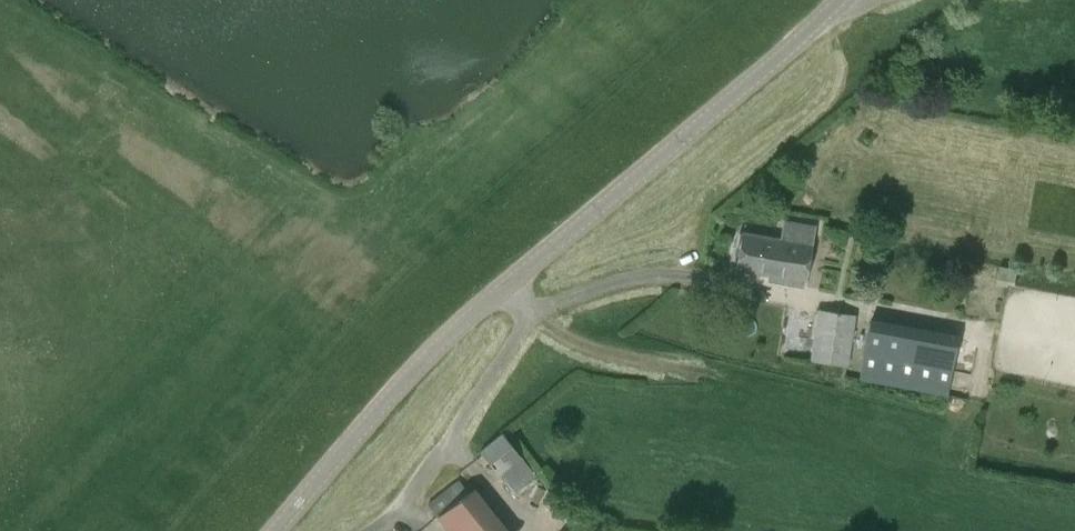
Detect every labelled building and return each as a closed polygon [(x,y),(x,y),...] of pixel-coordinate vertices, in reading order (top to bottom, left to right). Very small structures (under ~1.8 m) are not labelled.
[(734,270),(781,278),(804,282),(811,244),(812,244),(815,225),(784,219),(781,238),(741,232),(734,270)] [(848,367),(856,316),(816,309),(809,361),(848,367)] [(948,397),(960,335),(959,335),(871,318),(858,380),(948,397)] [(535,476),(501,433),(479,451),(512,493),(535,476)] [(474,485),(466,491),(458,481),(427,505),(437,516),(436,517),(447,530),(510,530),(474,485)]
